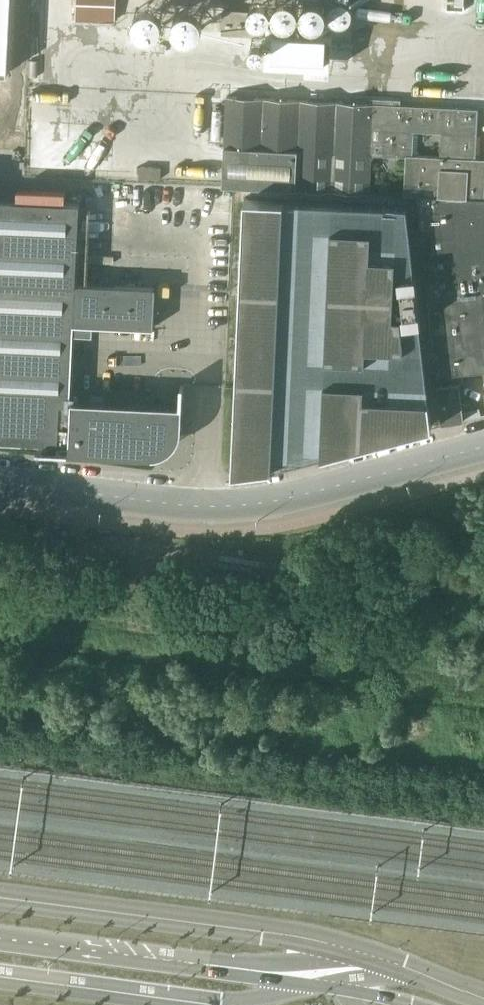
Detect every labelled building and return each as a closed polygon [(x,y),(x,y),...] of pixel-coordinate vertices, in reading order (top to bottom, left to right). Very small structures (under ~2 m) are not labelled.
[(115,20),(116,0),(76,0),(75,18),(115,20)] [(299,2),(298,0),(274,0),(273,3),(275,9),(278,12),(281,14),(287,15),(292,13),(295,11),(298,7),(299,3),(299,2)] [(325,4),(324,0),(303,0),(303,1),(302,4),(303,9),(306,13),(310,15),(313,16),(317,15),(322,13),(324,9),(325,5),(325,4)] [(446,9),(462,10),(462,15),(483,16),(483,12),(483,0),(446,0),(446,9)] [(160,17),(159,12),(156,7),(152,4),(146,2),(141,3),(136,6),(133,11),(132,16),(132,19),(133,23),(136,27),(140,30),(145,31),(151,30),(156,27),(159,23),(160,17)] [(199,19),(198,13),(195,8),(190,5),(185,4),(180,5),(174,8),(171,13),(170,19),(171,25),(174,28),(179,32),(184,33),(189,33),(195,30),(198,25),(199,19)] [(222,32),(268,34),(268,13),(223,11),(222,32)] [(327,28),(274,26),(273,61),(326,63),(327,28)] [(412,157),(413,131),(440,132),(439,158),(475,160),(478,109),(400,105),(400,99),(374,98),(374,104),(227,97),(222,186),(368,193),(370,155),(412,157)] [(437,376),(462,373),(483,370),(483,198),(480,197),(482,160),(475,160),(439,158),(412,157),(410,195),(416,195),(436,375),(437,375),(437,376)] [(139,178),(160,179),(161,167),(139,166),(139,178)] [(272,467),(284,199),(244,197),(232,472),(272,467)] [(69,444),(69,451),(152,455),(152,447),(155,447),(158,446),(160,445),(162,444),(163,445),(165,446),(166,446),(167,446),(168,445),(169,444),(170,443),(171,442),(171,441),(171,440),(170,439),(170,438),(171,435),(172,433),(173,430),(173,428),(182,428),(183,404),(70,399),(73,333),(92,333),(92,325),(153,328),(155,287),(75,283),(79,202),(0,199),(0,441),(69,444)] [(327,318),(325,356),(366,359),(366,345),(404,347),(404,340),(402,313),(394,313),(396,256),(371,254),(372,228),(331,227),(327,318)] [(462,373),(437,376),(438,384),(437,384),(442,422),(464,418),(460,383),(463,382),(462,373)] [(429,398),(364,395),(365,382),(324,380),(321,454),(353,446),(432,425),(429,398)]
